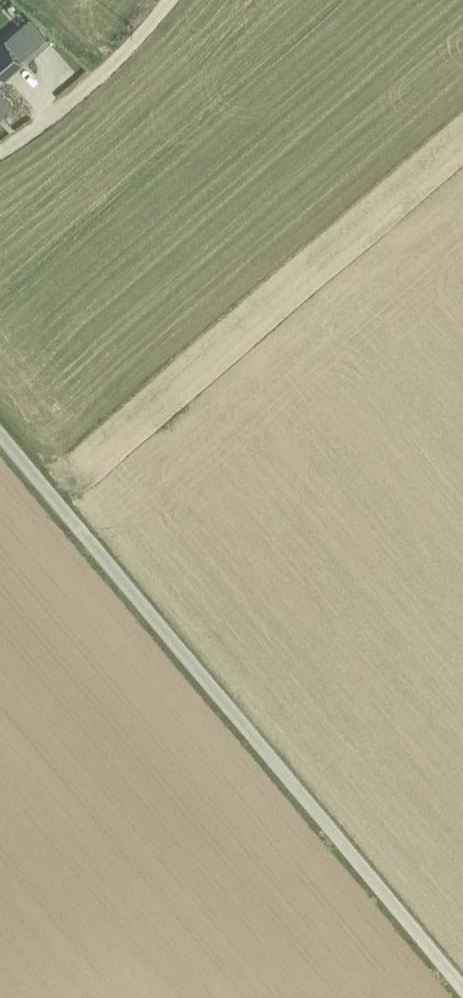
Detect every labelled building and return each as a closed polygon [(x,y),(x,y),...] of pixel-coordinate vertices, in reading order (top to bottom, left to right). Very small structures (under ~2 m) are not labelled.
[(6,40),(0,46),(0,68),(6,76),(24,60),(6,40)] [(12,102),(0,89),(0,113),(12,102)]
